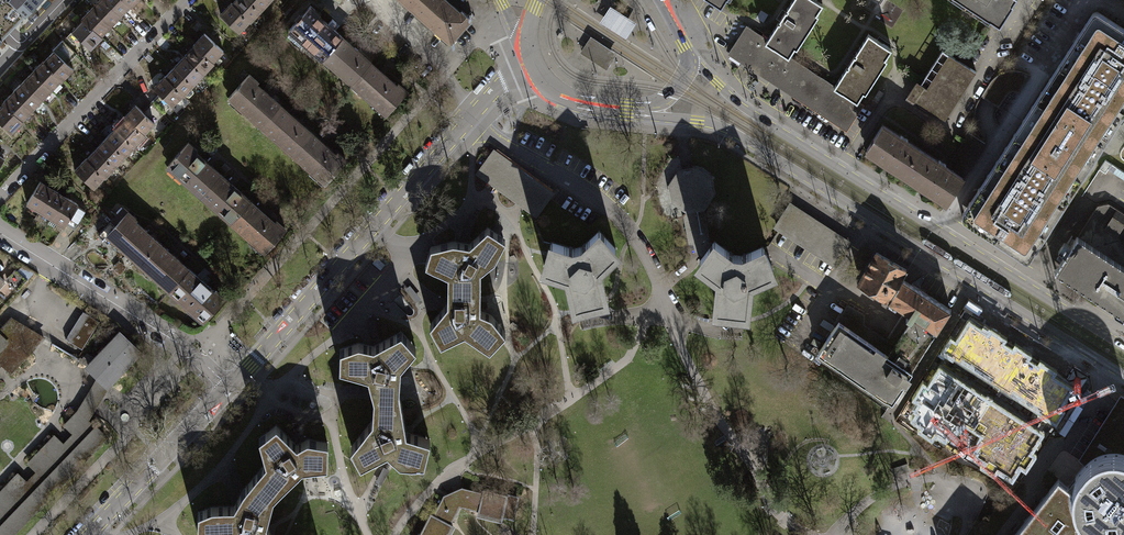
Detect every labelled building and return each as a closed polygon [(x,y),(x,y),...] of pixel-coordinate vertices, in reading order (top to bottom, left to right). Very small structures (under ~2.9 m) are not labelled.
[(10,32),(41,0),(0,0),(0,43),(10,32)] [(101,0),(97,0),(89,9),(108,26),(118,16),(101,0)] [(118,16),(128,6),(122,0),(101,0),(118,16)] [(245,0),(233,0),(229,5),(247,21),(248,22),(258,12),(245,0)] [(267,0),(245,0),(258,12),(268,1),(267,0)] [(446,0),(419,0),(413,7),(419,13),(418,13),(450,42),(471,18),(462,10),(460,12),(446,0)] [(767,39),(765,42),(788,58),(789,57),(795,47),(794,46),(815,14),(816,15),(823,4),(817,0),(793,0),(787,9),(790,11),(789,13),(786,11),(779,21),(783,23),(782,25),(778,22),(767,39)] [(992,14),(990,17),(1000,23),(1014,2),(1013,1),(1013,0),(971,0),(992,14)] [(247,21),(229,5),(228,4),(218,15),(237,32),(247,21)] [(323,58),(342,37),(318,15),(319,13),(310,5),(289,29),(323,58)] [(600,23),(627,40),(638,23),(611,6),(600,23)] [(108,26),(89,9),(79,19),(80,20),(98,37),(108,26)] [(1031,256),(1035,250),(1123,113),(1123,29),(1100,13),(1098,12),(1095,12),(1093,13),(1092,14),(1022,121),(963,212),(962,214),(962,216),(962,218),(963,219),(1022,258),(1025,259),(1027,259),(1030,258),(1031,256)] [(98,37),(80,20),(69,31),(83,44),(88,49),(99,38),(98,37)] [(789,57),(788,58),(765,42),(767,39),(749,28),(732,53),(783,86),(798,63),(789,57)] [(83,44),(69,31),(61,40),(74,53),(83,44)] [(221,51),(202,33),(192,44),(193,45),(211,62),(221,51)] [(834,86),(834,87),(857,102),(857,101),(864,92),(863,91),(884,59),(885,59),(892,49),(869,34),(855,54),(859,56),(858,58),(854,55),(848,65),(851,67),(850,69),(847,67),(834,86)] [(580,52),(607,70),(617,53),(591,36),(580,52)] [(372,63),(342,37),(323,58),(353,85),(372,63)] [(74,53),(61,40),(50,51),(51,52),(41,62),(59,79),(60,80),(70,69),(64,63),(74,53)] [(211,62),(193,45),(182,56),(201,74),(211,63),(211,62)] [(917,82),(908,97),(915,101),(916,100),(945,119),(976,72),(942,50),(920,84),(917,82)] [(201,74),(182,56),(172,67),(191,84),(201,74)] [(41,62),(40,62),(30,72),(49,90),(59,79),(41,62)] [(397,85),(372,63),(353,85),(386,114),(406,91),(398,83),(397,85)] [(783,86),(795,94),(810,71),(798,63),(783,86)] [(191,84),(172,67),(162,78),(180,94),(181,95),(191,84)] [(857,101),(857,102),(834,87),(834,86),(810,71),(795,94),(845,127),(861,103),(857,101)] [(49,90),(30,72),(20,82),(39,100),(49,90)] [(228,97),(262,127),(281,105),(269,95),(256,83),(257,81),(249,74),(228,97)] [(180,94),(162,78),(161,77),(151,88),(170,105),(180,94)] [(39,100),(20,82),(10,93),(29,111),(39,100)] [(29,111),(10,93),(0,103),(1,104),(19,121),(29,111)] [(1,104),(0,105),(0,124),(9,133),(20,122),(19,121),(1,104)] [(123,117),(141,134),(152,123),(133,105),(122,116),(123,117)] [(292,115),(281,105),(262,127),(292,153),(311,132),(292,115)] [(114,127),(133,145),(142,135),(141,134),(123,117),(114,127)] [(895,167),(903,173),(911,161),(909,160),(917,148),(907,141),(908,140),(900,135),(900,136),(883,125),(867,149),(877,156),(876,156),(894,168),(895,167)] [(104,138),(123,156),(133,145),(114,127),(104,138)] [(322,141),(311,132),(292,153),(325,183),(346,159),(337,152),(336,154),(322,141)] [(948,168),(963,177),(985,143),(969,133),(951,160),(952,161),(948,168)] [(94,148),(113,166),(123,156),(104,138),(94,148)] [(168,166),(201,195),(220,174),(210,165),(195,152),(197,150),(188,143),(168,166)] [(102,176),(103,177),(113,166),(94,148),(84,159),(102,176)] [(938,161),(917,148),(909,160),(911,161),(903,173),(919,183),(919,184),(936,195),(937,195),(947,201),(963,177),(948,168),(946,166),(946,165),(939,160),(938,161)] [(551,194),(494,152),(479,173),(536,214),(551,194)] [(72,170),(91,187),(102,176),(84,159),(83,158),(72,170)] [(708,241),(701,206),(703,205),(711,193),(708,178),(695,170),(680,173),(672,185),(675,200),(686,208),(688,208),(689,214),(692,214),(697,241),(695,242),(696,250),(704,255),(712,244),(708,241)] [(232,184),(220,174),(201,195),(231,222),(250,201),(232,184)] [(38,181),(24,203),(37,211),(51,189),(38,181)] [(51,189),(37,211),(49,219),(63,196),(51,189)] [(63,196),(49,219),(62,226),(64,222),(73,207),(75,204),(63,196)] [(260,209),(250,201),(231,222),(265,251),(285,228),(277,221),(275,222),(260,209)] [(1109,203),(1097,205),(1076,238),(1058,264),(1056,267),(1054,270),(1123,315),(1123,213),(1109,203)] [(849,244),(790,206),(776,227),(835,265),(849,244)] [(81,212),(73,207),(64,222),(72,226),(81,212)] [(140,264),(159,243),(149,234),(135,221),(136,219),(123,207),(99,235),(108,243),(112,239),(140,264)] [(471,218),(465,233),(470,235),(477,220),(471,218)] [(448,283),(480,283),(480,270),(495,259),(506,238),(488,227),(469,244),(453,241),(431,246),(425,264),(448,274),(448,283)] [(605,295),(598,266),(616,248),(599,231),(582,247),(574,249),(552,242),(544,266),(568,273),(575,302),(589,299),(605,295)] [(763,246),(741,256),(734,255),(714,241),(712,244),(704,255),(700,261),(720,275),(717,306),(731,307),(747,309),(750,279),(773,269),(763,246)] [(170,291),(189,269),(170,252),(159,243),(140,264),(170,291)] [(859,281),(889,298),(901,277),(906,269),(876,252),(859,281)] [(200,279),(189,269),(170,291),(203,320),(224,297),(216,289),(214,291),(200,279)] [(951,309),(901,277),(889,298),(888,300),(906,311),(887,340),(873,330),(867,340),(853,331),(864,315),(847,305),(838,321),(838,322),(830,333),(831,333),(818,352),(892,402),(910,377),(909,376),(912,371),(911,370),(951,309)] [(480,283),(448,283),(447,303),(430,324),(441,343),(465,332),(490,349),(506,332),(492,314),(480,310),(480,283)] [(418,304),(422,300),(410,286),(406,290),(418,304)] [(100,321),(83,311),(65,339),(82,349),(100,321)] [(1045,429),(1076,378),(972,313),(952,344),(969,355),(973,348),(1015,375),(1011,382),(1021,388),(1025,381),(1036,388),(1021,410),(1024,412),(1007,438),(1038,457),(1053,434),(1045,429)] [(864,315),(853,331),(867,340),(873,330),(865,324),(865,315),(864,315)] [(379,337),(375,320),(369,322),(373,338),(379,337)] [(21,324),(16,330),(8,323),(0,331),(0,364),(1,362),(10,370),(42,337),(21,324)] [(339,367),(369,374),(374,397),(372,419),(351,448),(361,464),(388,451),(400,462),(424,462),(430,439),(406,432),(399,390),(401,365),(416,347),(401,330),(373,345),(358,342),(340,348),(339,367)] [(138,351),(120,333),(88,367),(100,378),(106,384),(138,351)] [(991,406),(933,374),(915,406),(927,412),(920,424),(967,450),(991,406)] [(90,394),(82,407),(90,412),(98,398),(106,384),(100,378),(90,394)] [(1083,461),(1113,415),(1123,422),(1123,396),(1121,394),(1079,459),(1084,464),(1086,463),(1083,461)] [(86,418),(90,412),(82,407),(81,407),(78,412),(79,413),(66,425),(75,434),(63,446),(55,437),(30,463),(38,472),(27,484),(18,476),(0,495),(0,508),(2,510),(0,512),(0,534),(9,534),(105,435),(86,418)] [(1113,415),(1083,461),(1086,463),(1084,464),(1082,467),(1067,486),(1058,479),(1014,534),(1123,534),(1123,422),(1113,415)] [(266,461),(250,481),(260,489),(262,486),(273,496),(302,468),(327,465),(328,442),(307,438),(296,444),(276,424),(259,437),(266,461)] [(908,470),(906,464),(891,469),(893,475),(908,470)] [(242,487),(237,469),(230,471),(236,489),(242,487)] [(273,496),(262,486),(260,489),(250,481),(243,489),(234,505),(212,506),(198,511),(197,532),(213,534),(271,534),(272,534),(266,522),(273,496)] [(460,496),(451,500),(444,496),(434,516),(431,515),(421,534),(419,534),(445,534),(451,525),(449,524),(459,505),(480,510),(479,512),(501,517),(502,515),(512,517),(517,496),(506,494),(506,496),(485,490),(484,494),(462,489),(460,496)]
